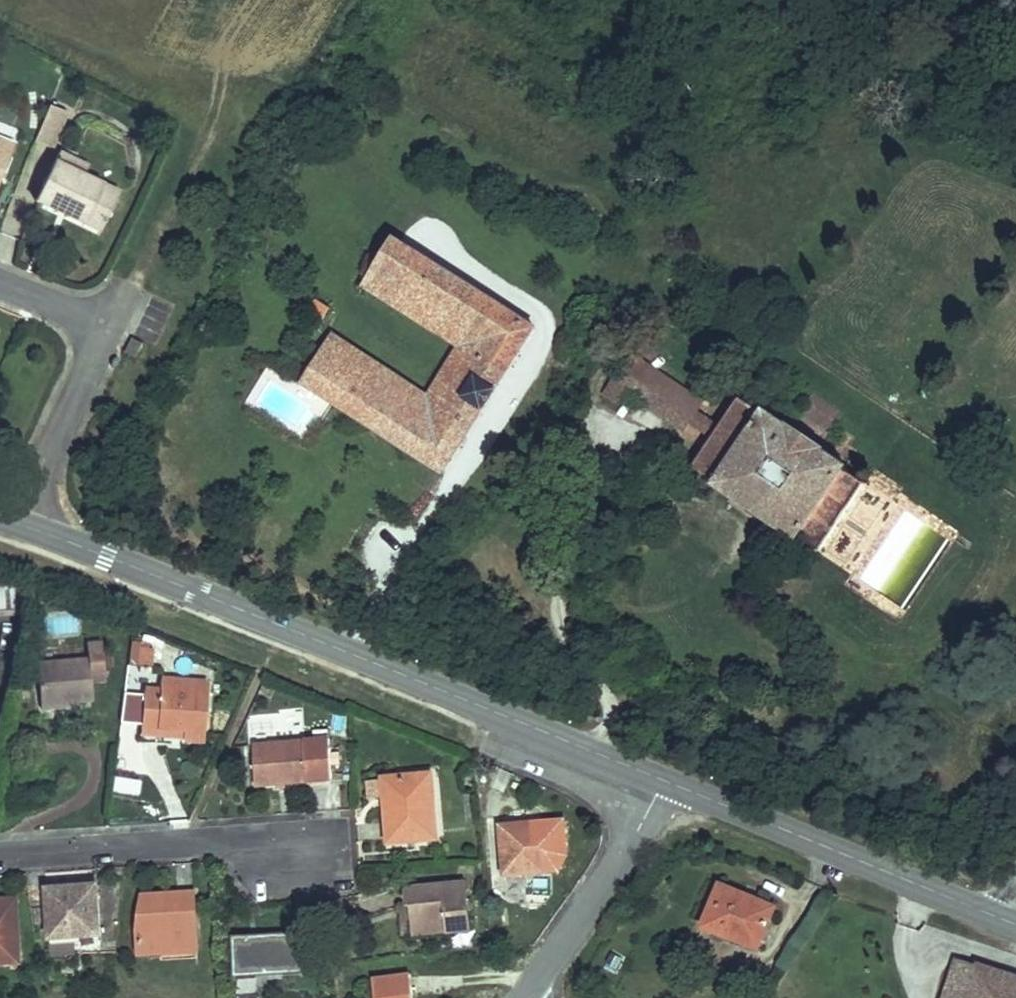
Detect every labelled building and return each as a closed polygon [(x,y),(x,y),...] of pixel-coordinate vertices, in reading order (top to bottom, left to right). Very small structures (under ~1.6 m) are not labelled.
[(35,136),(29,148),(63,162),(69,150),(35,136)] [(29,148),(12,189),(79,217),(87,196),(74,190),(82,170),(63,162),(29,148)] [(96,175),(82,170),(74,190),(87,196),(96,175)] [(459,397),(502,332),(362,238),(344,264),(459,344),(434,380),(459,397)] [(300,325),(288,344),(403,426),(424,396),(447,414),(459,397),(434,380),(459,344),(344,264),(330,281),(426,351),(397,393),(300,325)] [(141,364),(151,345),(129,335),(119,355),(141,364)] [(268,372),(409,472),(447,414),(424,396),(403,426),(288,344),(268,372)] [(615,381),(620,373),(592,353),(571,383),(587,395),(599,403),(615,381)] [(615,381),(661,414),(667,407),(620,373),(615,381)] [(599,403),(645,436),(651,428),(660,416),(661,414),(615,381),(599,403)] [(587,395),(571,383),(565,390),(582,402),(587,395)] [(784,455),(796,438),(761,413),(749,430),(727,414),(724,418),(703,403),(683,432),(674,444),(654,472),(673,486),(669,491),(753,551),(757,544),(778,559),(826,491),(806,477),(809,473),(784,455)] [(683,432),(660,416),(651,428),(674,444),(683,432)] [(877,567),(871,588),(908,598),(915,577),(877,567)] [(73,656),(19,660),(23,700),(78,697),(77,679),(95,677),(92,635),(71,635),(73,656)] [(130,643),(132,667),(154,665),(152,641),(130,643)] [(195,675),(146,670),(146,682),(131,680),(126,724),(140,726),(147,720),(163,720),(170,729),(190,729),(195,675)] [(314,731),(236,738),(237,775),(317,768),(314,731)] [(417,834),(412,769),(362,772),(365,836),(417,834)] [(525,871),(522,820),(487,822),(487,872),(525,871)] [(80,926),(78,874),(28,877),(28,929),(80,926)] [(117,924),(119,950),(180,945),(177,883),(132,885),(128,897),(124,910),(124,923),(117,924)] [(441,884),(384,885),(384,901),(403,901),(404,929),(442,928),(441,884)] [(766,911),(713,893),(700,929),(751,949),(766,911)] [(403,901),(384,901),(385,929),(404,929),(403,901)] [(310,963),(307,921),(215,925),(216,966),(310,963)] [(987,970),(965,961),(952,997),(978,997),(987,970)] [(987,970),(978,997),(1015,997),(1015,980),(987,970)] [(397,975),(356,977),(357,997),(398,997),(397,975)]
